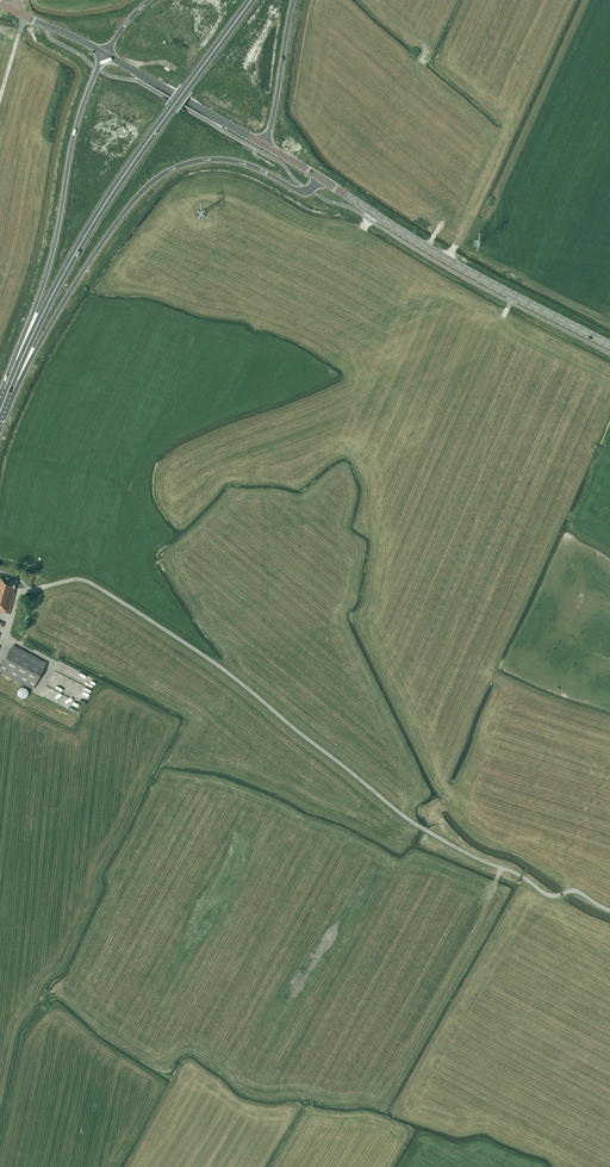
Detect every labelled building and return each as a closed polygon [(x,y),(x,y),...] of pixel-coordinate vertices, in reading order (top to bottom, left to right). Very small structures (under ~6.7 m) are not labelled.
[(17,581),(0,576),(0,613),(3,614),(3,612),(9,614),(15,593),(14,593),(17,581)] [(47,663),(13,645),(0,670),(0,672),(33,689),(47,663)] [(57,677),(65,682),(68,677),(60,672),(57,677)] [(26,689),(23,688),(20,688),(18,690),(17,693),(18,696),(19,698),(22,699),(25,699),(27,697),(28,694),(28,691),(26,689)]
